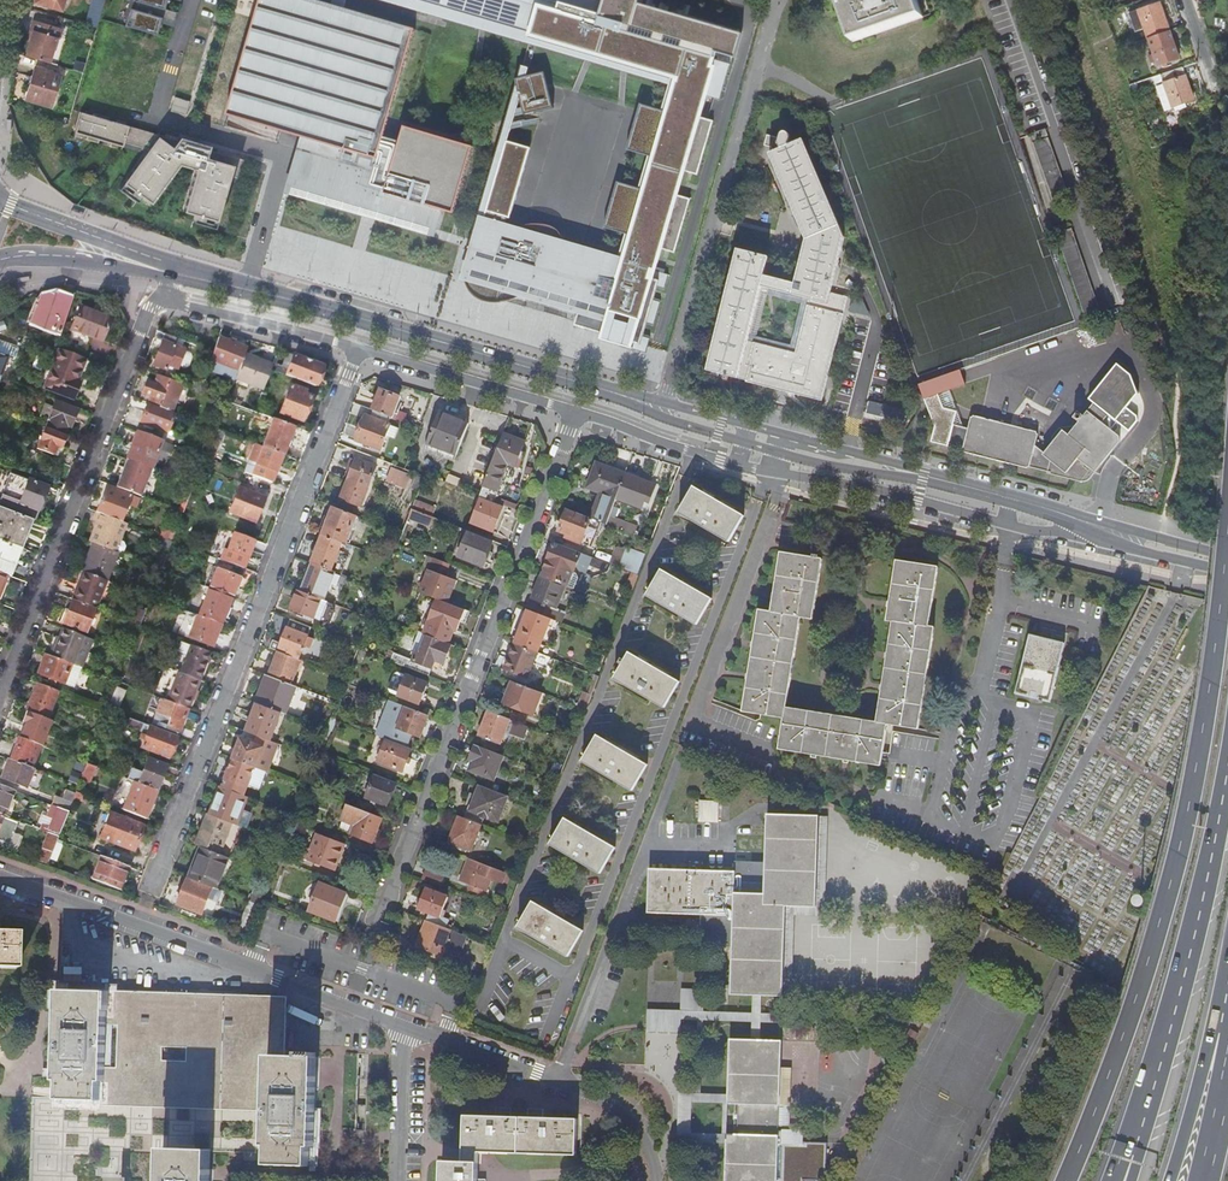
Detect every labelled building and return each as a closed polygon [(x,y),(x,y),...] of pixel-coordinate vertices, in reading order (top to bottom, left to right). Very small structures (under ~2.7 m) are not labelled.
[(33,3),(58,11),(61,0),(34,0),(33,3)] [(103,0),(89,0),(82,25),(94,29),(103,0)] [(130,2),(133,2),(131,11),(128,10),(122,27),(153,36),(158,19),(171,23),(174,14),(161,11),(164,0),(131,0),(130,2)] [(303,0),(258,0),(224,117),(301,140),(325,147),(321,161),(312,159),(304,186),(354,201),(353,204),(360,205),(361,202),(425,221),(428,209),(437,212),(450,216),(470,149),(401,129),(396,144),(393,157),(377,152),(381,139),(412,32),(303,0)] [(422,16),(424,8),(667,77),(665,85),(660,103),(638,97),(625,143),(646,149),(636,186),(614,180),(601,226),(623,232),(616,258),(562,243),(561,240),(558,237),(553,234),(549,233),(545,232),(541,231),(536,231),(531,231),(527,231),(523,231),(503,226),(505,220),(508,220),(528,150),(504,143),(482,220),(475,218),(469,240),(457,281),(467,284),(468,288),(470,292),(472,295),(476,297),(480,299),(483,300),(487,301),(492,302),(496,302),(500,301),(504,301),(508,300),(512,299),(516,298),(550,286),(581,295),(575,315),(571,327),(599,335),(598,340),(643,354),(647,339),(633,335),(637,320),(651,325),(658,302),(644,298),(648,284),(662,288),(666,274),(652,270),(657,250),(671,254),(687,200),(673,196),(680,172),(693,176),(708,122),(695,118),(701,96),(714,100),(724,64),(708,60),(708,59),(593,26),(577,21),(577,19),(580,20),(583,10),(593,12),(596,0),(365,0),(422,16)] [(593,12),(583,10),(580,20),(577,19),(577,21),(593,26),(600,0),(596,0),(593,12)] [(852,41),(922,17),(916,0),(837,0),(852,41)] [(1138,10),(1147,38),(1168,31),(1158,3),(1138,10)] [(665,85),(667,77),(424,8),(422,16),(665,85)] [(26,43),(22,57),(46,64),(54,36),(56,37),(59,29),(30,20),(27,30),(29,31),(26,43)] [(1168,31),(1147,38),(1156,65),(1177,58),(1168,31)] [(475,218),(482,220),(504,143),(517,100),(523,78),(525,70),(518,68),(515,80),(513,85),(475,218)] [(1180,68),(1160,75),(1171,107),(1192,99),(1180,68)] [(57,77),(32,69),(24,101),(48,108),(57,77)] [(541,74),(523,78),(517,100),(521,117),(550,110),(541,74)] [(124,141),(150,148),(155,130),(81,110),(74,135),(123,148),(124,141)] [(218,226),(232,162),(207,157),(210,142),(179,135),(173,144),(157,133),(120,189),(130,195),(147,199),(152,202),(178,163),(195,166),(184,212),(201,223),(218,226)] [(1047,137),(1031,143),(1053,203),(1068,197),(1047,137)] [(806,298),(792,352),(805,356),(801,374),(788,371),(783,390),(820,399),(846,296),(829,292),(842,234),(801,138),(768,152),(804,240),(793,282),(762,274),(767,257),(736,249),(707,370),(708,370),(724,375),(722,379),(725,380),(727,376),(777,389),(787,350),(746,339),(759,286),(806,298)] [(396,144),(381,139),(377,152),(393,157),(396,144)] [(432,231),(437,212),(428,209),(425,221),(361,202),(360,205),(353,204),(354,201),(304,186),(312,159),(321,161),(325,147),(301,140),(287,188),(432,231)] [(240,175),(246,155),(211,146),(208,155),(235,162),(232,173),(240,175)] [(1067,229),(1052,233),(1084,325),(1098,320),(1067,229)] [(575,315),(581,295),(550,286),(516,298),(575,315)] [(53,293),(38,295),(27,325),(57,337),(70,297),(58,292),(53,293)] [(108,318),(77,307),(69,330),(99,342),(108,318)] [(210,354),(207,361),(235,372),(241,356),(244,349),(226,342),(228,338),(217,335),(210,354)] [(182,343),(162,336),(151,366),(163,370),(165,366),(175,369),(176,366),(182,351),(182,350),(179,349),(182,343)] [(8,352),(9,342),(0,341),(0,351),(8,352)] [(777,389),(783,390),(788,371),(801,374),(805,356),(792,352),(787,350),(777,389)] [(81,360),(56,351),(42,388),(70,399),(76,383),(73,382),(81,360)] [(182,351),(176,366),(183,368),(186,367),(190,357),(189,354),(182,351)] [(235,372),(232,381),(260,391),(268,371),(269,366),(241,356),(235,372)] [(269,366),(268,371),(312,387),(320,367),(290,356),(286,368),(271,362),(269,366)] [(20,373),(12,370),(8,380),(16,383),(20,373)] [(180,384),(156,375),(153,385),(144,382),(139,395),(148,398),(146,404),(169,413),(180,384)] [(10,393),(13,385),(5,382),(2,391),(10,393)] [(288,386),(278,413),(299,421),(308,397),(296,392),(297,389),(288,386)] [(379,391),(371,412),(390,419),(398,398),(379,391)] [(871,399),(867,412),(888,417),(892,405),(871,399)] [(76,410),(53,402),(45,422),(46,423),(44,428),(63,435),(66,427),(69,428),(76,410)] [(169,413),(146,404),(138,423),(165,433),(172,414),(169,413)] [(1049,458),(1046,472),(1046,473),(1079,482),(1082,482),(1085,482),(1086,481),(1088,480),(1090,478),(1117,444),(1116,438),(1112,435),(1116,430),(1115,425),(1091,405),(1081,418),(1075,413),(1071,420),(1076,424),(1072,428),(1056,429),(1049,438),(1051,446),(1052,446),(1049,458)] [(390,419),(371,412),(368,419),(363,417),(354,442),(369,447),(380,451),(385,437),(389,426),(387,425),(390,419)] [(466,425),(445,417),(443,421),(437,418),(438,414),(437,414),(425,445),(454,456),(466,425)] [(950,423),(945,445),(959,449),(959,451),(1027,469),(1037,431),(969,414),(965,427),(950,423)] [(291,427),(271,419),(260,447),(281,455),(291,427)] [(389,426),(385,437),(393,440),(398,429),(389,426)] [(63,437),(43,430),(36,448),(52,454),(56,445),(60,447),(63,437)] [(135,431),(124,460),(125,460),(137,464),(148,469),(150,469),(161,441),(135,431)] [(501,434),(478,496),(484,498),(487,490),(490,490),(493,489),(495,488),(497,487),(498,484),(505,465),(513,468),(523,442),(501,434)] [(454,456),(425,445),(423,451),(452,463),(454,456)] [(1049,458),(1033,445),(1028,467),(1046,472),(1049,458)] [(281,455),(260,447),(250,475),(253,476),(270,483),(281,455)] [(125,460),(114,489),(137,497),(148,469),(137,464),(125,460)] [(354,460),(339,500),(359,507),(374,467),(354,460)] [(599,522),(604,524),(614,498),(623,474),(593,463),(584,487),(598,492),(589,518),(599,522)] [(408,488),(414,473),(393,465),(387,480),(408,488)] [(623,474),(614,498),(639,507),(648,483),(623,474)] [(270,483),(253,476),(250,486),(267,492),(270,483)] [(27,480),(19,503),(37,510),(46,487),(27,480)] [(742,514),(692,486),(677,512),(727,540),(742,514)] [(103,488),(94,512),(96,513),(121,522),(127,506),(132,507),(135,500),(103,488)] [(263,498),(236,488),(227,512),(254,522),(263,498)] [(422,493),(415,512),(431,518),(438,500),(422,493)] [(494,504),(471,495),(461,521),(485,529),(494,504)] [(355,517),(331,508),(327,520),(324,519),(318,533),(321,534),(321,536),(340,543),(345,545),(355,517)] [(0,509),(0,541),(17,547),(24,530),(26,531),(30,520),(0,509)] [(589,518),(565,509),(556,531),(565,534),(564,538),(589,547),(599,522),(589,518)] [(415,512),(409,510),(406,519),(428,527),(432,518),(431,518),(415,512)] [(121,522),(96,513),(93,521),(98,523),(90,543),(111,551),(119,531),(120,532),(123,523),(121,522)] [(490,541),(465,531),(455,556),(480,566),(490,541)] [(252,540),(232,533),(225,550),(246,557),(252,540)] [(321,536),(310,564),(330,571),(337,550),(340,543),(321,536)] [(159,569),(171,541),(165,539),(160,551),(158,551),(152,566),(159,569)] [(17,547),(0,541),(0,573),(5,575),(9,576),(19,548),(17,547)] [(551,542),(538,576),(562,585),(565,586),(571,572),(578,552),(551,542)] [(111,551),(90,543),(80,571),(104,580),(115,552),(111,551)] [(608,564),(619,568),(626,547),(614,548),(608,564)] [(626,547),(619,568),(629,572),(636,575),(644,554),(626,547)] [(337,550),(330,571),(333,572),(339,575),(346,554),(337,550)] [(811,556),(780,551),(770,610),(759,609),(742,710),(784,717),(778,748),(879,765),(886,724),(917,729),(934,627),(927,626),(937,567),(896,560),(885,621),(891,622),(874,722),(784,707),(799,617),(811,618),(821,558),(818,557),(818,554),(812,553),(811,556)] [(447,563),(430,557),(425,568),(428,569),(427,572),(425,571),(417,592),(433,598),(444,602),(452,581),(442,577),(447,563)] [(310,564),(309,563),(298,592),(322,601),(329,584),(331,577),(332,574),(333,572),(330,571),(310,564)] [(212,566),(204,586),(206,587),(230,596),(238,576),(212,566)] [(660,569),(645,595),(696,623),(710,597),(660,569)] [(104,580),(80,571),(69,599),(93,609),(104,580)] [(571,572),(565,586),(571,589),(575,578),(573,574),(571,572)] [(636,575),(629,572),(623,588),(630,590),(636,575)] [(331,577),(329,584),(334,586),(338,576),(332,574),(331,577)] [(562,585),(538,576),(530,598),(554,607),(562,585)] [(230,596),(206,587),(196,615),(210,621),(219,624),(230,596)] [(298,592),(296,591),(289,610),(312,619),(313,618),(320,621),(327,602),(322,601),(298,592)] [(128,622),(138,625),(149,597),(138,593),(135,601),(132,600),(127,611),(131,613),(128,622)] [(444,602),(433,598),(425,621),(420,619),(415,632),(423,635),(446,643),(451,630),(453,631),(457,622),(461,623),(466,611),(444,602)] [(93,609),(69,599),(61,623),(85,632),(93,609)] [(525,610),(513,643),(536,652),(545,627),(548,618),(525,610)] [(196,615),(194,615),(185,637),(211,647),(215,636),(205,633),(210,621),(196,615)] [(554,621),(548,618),(545,627),(550,629),(554,621)] [(91,640),(61,628),(51,657),(80,668),(91,640)] [(288,652),(287,656),(298,660),(306,637),(286,629),(278,648),(288,652)] [(446,643),(423,635),(417,652),(414,651),(410,660),(390,652),(387,661),(426,676),(433,660),(441,664),(448,644),(446,643)] [(1028,635),(1013,695),(1038,701),(1037,704),(1041,705),(1042,702),(1049,703),(1063,643),(1028,635)] [(306,637),(298,660),(300,661),(302,662),(311,639),(306,637)] [(276,652),(287,656),(288,652),(278,648),(280,644),(275,642),(272,650),(276,652)] [(536,652),(513,643),(503,669),(525,678),(530,664),(544,669),(548,656),(536,652)] [(188,644),(176,673),(196,680),(207,652),(188,644)] [(677,679),(627,651),(623,659),(620,657),(617,662),(620,664),(612,678),(663,705),(677,679)] [(287,656),(276,652),(268,676),(291,685),(300,661),(298,660),(287,656)] [(51,657),(43,654),(36,673),(73,687),(80,668),(51,657)] [(176,673),(176,672),(173,679),(165,700),(186,708),(187,708),(195,687),(197,680),(196,680),(176,673)] [(425,684),(403,675),(400,684),(397,691),(396,695),(406,699),(417,704),(425,684)] [(291,685),(268,676),(263,690),(261,689),(256,703),(281,713),(284,714),(294,686),(291,685)] [(173,679),(170,677),(161,699),(165,700),(173,679)] [(539,692),(510,680),(502,702),(531,714),(539,692)] [(35,682),(24,710),(46,719),(57,691),(35,682)] [(114,686),(108,703),(117,706),(123,690),(114,686)] [(198,689),(195,687),(187,708),(190,710),(198,689)] [(578,707),(585,709),(590,696),(583,693),(578,707)] [(406,699),(396,695),(393,702),(397,704),(403,706),(406,699)] [(177,734),(186,708),(165,700),(161,699),(160,698),(150,723),(177,734)] [(277,712),(256,703),(245,731),(257,736),(266,739),(277,712)] [(403,706),(397,704),(393,713),(399,716),(403,706)] [(426,715),(403,706),(399,716),(393,713),(388,725),(417,736),(426,715)] [(508,718),(486,709),(476,735),(498,744),(508,718)] [(46,719),(28,712),(23,724),(32,727),(27,740),(39,745),(47,748),(56,722),(46,719)] [(277,712),(266,739),(271,741),(281,713),(277,712)] [(148,726),(129,718),(126,725),(145,733),(140,747),(167,758),(176,737),(148,726)] [(526,727),(512,721),(508,733),(522,738),(526,727)] [(646,762),(595,734),(580,760),(631,788),(646,762)] [(240,740),(233,759),(253,767),(255,767),(260,769),(264,771),(266,771),(277,743),(271,741),(266,739),(257,736),(255,742),(254,741),(253,745),(240,740)] [(27,740),(17,737),(8,759),(30,767),(39,745),(27,740)] [(409,748),(383,738),(375,760),(401,770),(409,748)] [(501,755),(473,743),(466,758),(471,760),(468,769),(492,779),(501,755)] [(129,767),(125,778),(132,780),(141,784),(156,789),(165,764),(146,757),(141,772),(129,767)] [(6,758),(0,774),(0,778),(25,787),(29,777),(26,776),(30,767),(8,759),(6,758)] [(253,767),(233,759),(222,787),(242,795),(246,784),(253,767)] [(95,767),(85,763),(79,779),(85,781),(87,776),(91,777),(95,767)] [(253,767),(246,784),(257,788),(264,771),(260,769),(255,767),(253,767)] [(79,774),(72,771),(68,779),(75,782),(79,774)] [(393,784),(371,775),(363,798),(384,807),(393,784)] [(141,784),(132,780),(121,809),(144,818),(155,789),(141,784)] [(0,785),(0,813),(3,814),(12,790),(0,785)] [(505,795),(477,785),(473,795),(471,794),(465,808),(495,820),(505,795)] [(242,795),(222,787),(211,815),(236,825),(247,797),(242,795)] [(53,794),(50,804),(67,811),(74,792),(64,788),(60,797),(53,794)] [(717,800),(698,799),(697,819),(716,820),(717,800)] [(46,831),(57,836),(67,811),(50,804),(45,816),(51,818),(49,825),(46,824),(46,825),(42,824),(39,829),(46,831)] [(380,819),(344,805),(338,821),(353,826),(349,835),(370,843),(380,819)] [(142,825),(109,812),(99,837),(132,850),(142,825)] [(8,843),(17,820),(3,814),(0,813),(0,840),(8,843)] [(734,869),(648,867),(647,911),(700,913),(699,930),(720,931),(720,946),(732,946),(730,993),(782,995),(785,906),(815,907),(818,815),(766,813),(764,860),(734,859),(734,869)] [(211,815),(208,814),(196,845),(200,846),(219,854),(223,845),(231,848),(239,826),(236,825),(211,815)] [(479,824),(456,815),(446,840),(469,850),(479,824)] [(563,817),(548,843),(598,871),(613,845),(563,817)] [(57,836),(46,831),(40,847),(51,852),(56,838),(57,836)] [(342,844),(315,834),(307,855),(299,852),(297,858),(331,871),(342,844)] [(219,854),(200,846),(196,857),(199,859),(191,879),(212,887),(217,888),(229,857),(219,854)] [(277,851),(274,858),(292,866),(295,858),(277,851)] [(127,865),(100,855),(91,878),(118,889),(127,865)] [(493,868),(466,857),(457,879),(468,884),(466,889),(480,894),(480,893),(485,895),(487,890),(484,889),(493,868)] [(425,867),(421,878),(438,885),(443,874),(425,867)] [(191,879),(187,877),(177,903),(193,909),(197,898),(207,901),(212,887),(191,879)] [(343,894),(318,884),(307,912),(333,921),(343,894)] [(427,911),(440,916),(447,897),(424,888),(421,896),(418,904),(417,907),(427,911)] [(986,903),(994,907),(999,896),(992,892),(986,903)] [(582,928),(534,901),(519,927),(568,954),(582,928)] [(427,911),(424,918),(445,926),(447,918),(440,916),(427,911)] [(453,930),(426,919),(416,947),(457,963),(454,971),(470,976),(475,963),(460,957),(469,936),(453,930)] [(14,969),(15,932),(0,931),(0,968),(14,969)] [(649,1007),(649,1029),(683,1030),(684,1018),(705,1018),(706,988),(683,987),(682,1008),(649,1007)] [(200,993),(59,990),(59,1007),(57,1064),(57,1080),(59,1080),(59,1099),(102,1100),(102,1105),(188,1107),(265,1109),(264,1142),(268,1143),(267,1161),(308,1162),(308,1144),(311,1144),(312,1120),(313,1071),(313,1050),(297,1049),(297,1054),(283,1054),(285,994),(200,993)] [(730,1039),(728,1103),(737,1103),(736,1134),(727,1134),(725,1180),(776,1180),(780,1041),(730,1039)] [(462,1114),(460,1161),(439,1160),(439,1180),(476,1180),(476,1172),(477,1152),(573,1154),(574,1118),(551,1117),(488,1115),(462,1114)] [(162,1148),(161,1180),(209,1180),(209,1177),(210,1149),(162,1148)]
